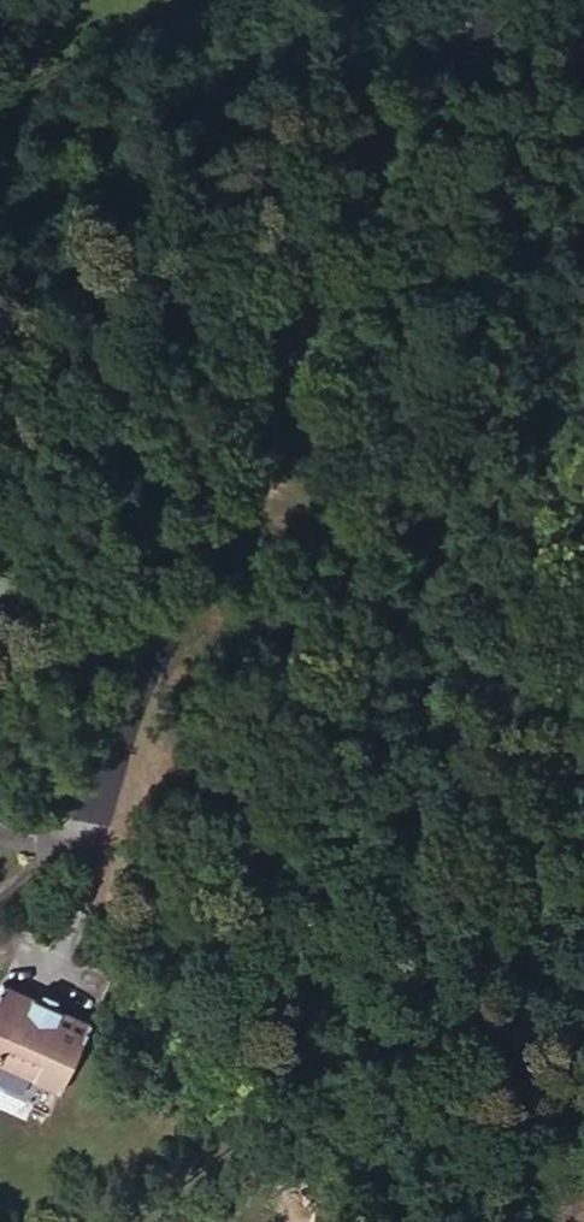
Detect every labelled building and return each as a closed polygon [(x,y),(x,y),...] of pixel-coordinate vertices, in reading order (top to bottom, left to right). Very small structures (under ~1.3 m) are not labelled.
[(2,983),(0,989),(0,1069),(3,1067),(60,1093),(93,1023),(2,983)]
